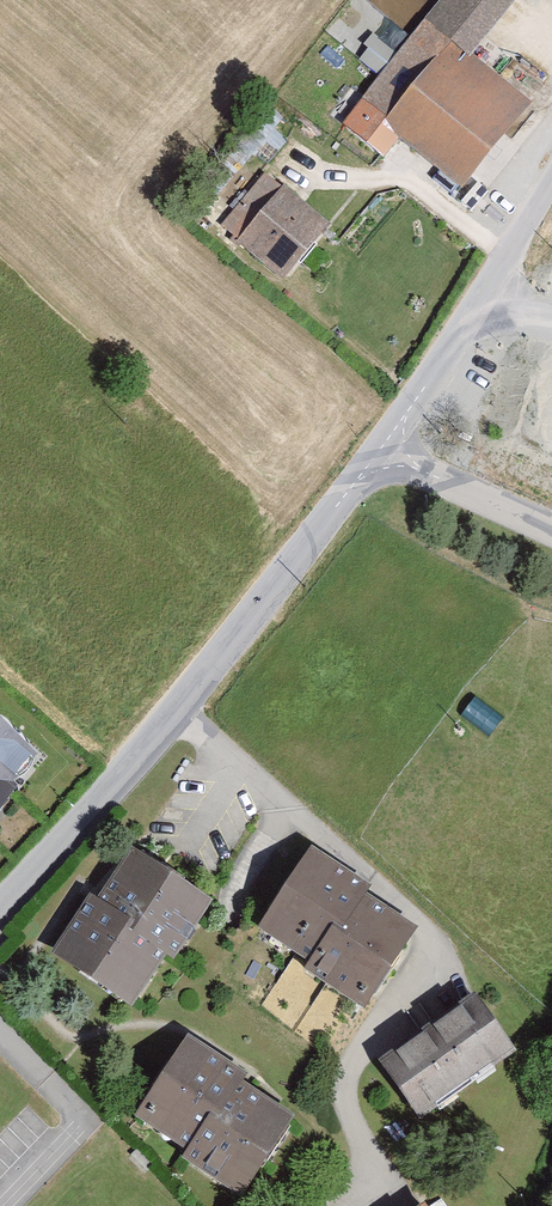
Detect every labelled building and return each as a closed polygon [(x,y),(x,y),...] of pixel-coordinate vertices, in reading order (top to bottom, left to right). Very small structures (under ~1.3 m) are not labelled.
[(463,182),(529,103),(468,52),(510,0),(445,0),(351,123),(393,155),(408,138),(463,182)] [(400,0),(378,0),(382,9),(400,0)] [(378,35),(363,55),(383,70),(398,50),(378,35)] [(260,176),(218,230),(289,286),(332,231),(260,176)] [(0,718),(0,818),(52,761),(0,718)] [(142,845),(60,950),(138,1011),(220,906),(142,845)] [(424,923),(314,846),(256,927),(366,1005),(424,923)] [(384,1062),(418,1115),(515,1052),(480,1000),(384,1062)] [(196,1029),(134,1109),(252,1199),(314,1120),(196,1029)]
